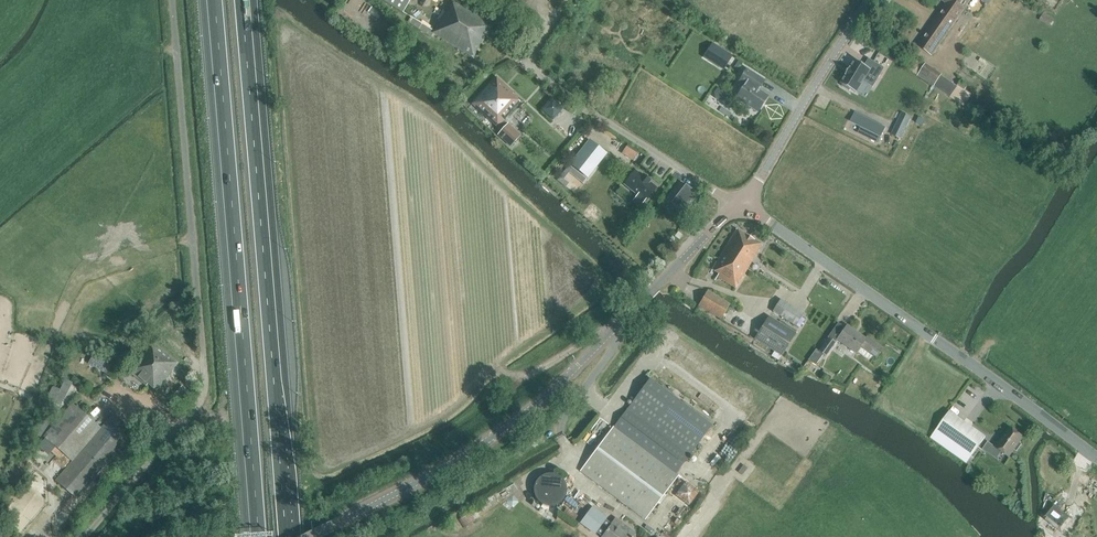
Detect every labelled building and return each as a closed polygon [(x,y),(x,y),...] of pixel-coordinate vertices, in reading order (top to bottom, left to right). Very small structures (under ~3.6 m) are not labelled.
[(403,12),(411,0),(383,0),(403,12)] [(942,9),(917,45),(932,55),(969,0),(941,0),(946,4),(942,9)] [(452,1),(435,29),(434,30),(433,33),(472,57),(491,26),(452,1)] [(1051,26),(1055,19),(1044,13),(1040,20),(1051,26)] [(423,23),(419,29),(431,36),(433,33),(434,30),(423,23)] [(713,44),(708,52),(727,63),(732,56),(713,44)] [(953,100),(956,102),(963,107),(971,94),(916,58),(907,70),(953,100)] [(846,75),(841,83),(843,84),(842,86),(849,91),(851,89),(856,93),(863,81),(868,74),(877,79),(884,68),(869,59),(865,66),(856,60),(851,68),(850,68),(846,75)] [(758,90),(764,81),(747,70),(740,81),(745,85),(735,100),(744,106),(745,103),(751,107),(753,105),(758,109),(767,96),(758,90)] [(514,93),(496,77),(472,103),(497,126),(495,129),(499,132),(494,138),(507,149),(517,138),(504,126),(500,123),(520,102),(512,95),(514,93)] [(967,85),(960,81),(958,85),(964,90),(967,85)] [(728,94),(727,89),(723,86),(718,87),(715,91),(716,96),(720,99),(725,98),(728,94)] [(552,98),(543,109),(554,119),(563,108),(552,98)] [(875,140),(882,126),(853,111),(848,119),(869,130),(866,136),(875,140)] [(904,113),(893,135),(900,139),(911,117),(904,113)] [(918,116),(916,122),(922,125),(925,119),(918,116)] [(589,140),(570,164),(588,178),(606,153),(589,140)] [(638,153),(627,146),(623,152),(634,160),(638,153)] [(646,201),(657,187),(650,181),(651,181),(644,175),(643,176),(636,170),(625,184),(639,195),(634,200),(641,205),(645,200),(646,201)] [(680,181),(667,198),(671,202),(671,203),(682,211),(696,193),(685,185),(680,181)] [(737,229),(723,251),(748,267),(762,244),(737,229)] [(655,249),(649,257),(653,259),(659,251),(655,249)] [(723,251),(712,269),(718,273),(717,276),(736,288),(748,267),(723,251)] [(707,290),(699,304),(698,305),(720,319),(729,304),(707,290)] [(802,313),(780,299),(772,311),(795,325),(802,313)] [(769,316),(755,339),(781,355),(795,333),(769,316)] [(847,325),(837,339),(856,353),(861,346),(876,357),(883,348),(867,337),(866,338),(847,325)] [(826,356),(836,342),(828,337),(818,351),(826,356)] [(177,363),(151,341),(127,370),(146,385),(148,383),(156,390),(177,363)] [(93,355),(89,364),(104,372),(109,364),(93,355)] [(187,384),(193,377),(186,372),(180,379),(187,384)] [(889,375),(883,372),(879,379),(885,382),(889,375)] [(48,398),(61,405),(72,381),(67,378),(61,389),(54,385),(48,398)] [(676,473),(711,425),(650,378),(614,426),(676,473)] [(71,461),(55,480),(77,499),(129,438),(115,427),(121,420),(113,413),(101,427),(80,410),(73,404),(45,438),(51,444),(55,447),(71,461)] [(34,432),(37,434),(52,414),(49,411),(34,432)] [(985,436),(949,411),(937,429),(930,438),(966,463),(973,454),(985,436)] [(676,473),(614,426),(580,471),(645,519),(678,475),(676,473)] [(1009,427),(995,446),(1009,456),(1014,449),(1016,450),(1022,443),(1019,442),(1023,436),(1009,427)] [(45,438),(41,443),(51,452),(55,447),(51,444),(45,438)] [(533,491),(533,493),(533,495),(534,497),(534,499),(535,501),(536,503),(538,504),(539,506),(541,507),(543,508),(545,509),(547,509),(549,509),(551,509),(553,509),(555,509),(557,508),(559,507),(560,506),(562,504),(563,503),(564,501),(565,499),(566,497),(566,495),(566,493),(566,491),(566,489),(565,487),(564,485),(563,483),(562,481),(560,480),(559,479),(557,478),(555,477),(553,476),(551,476),(549,476),(547,476),(545,477),(543,478),(541,479),(539,480),(538,481),(536,483),(535,485),(534,487),(534,489),(533,491)] [(1062,531),(1072,518),(1054,502),(1043,515),(1044,517),(1042,520),(1058,532),(1060,530),(1062,531)] [(585,518),(598,528),(606,518),(593,508),(585,518)] [(601,536),(632,536),(635,533),(621,522),(617,527),(612,523),(601,536)]
